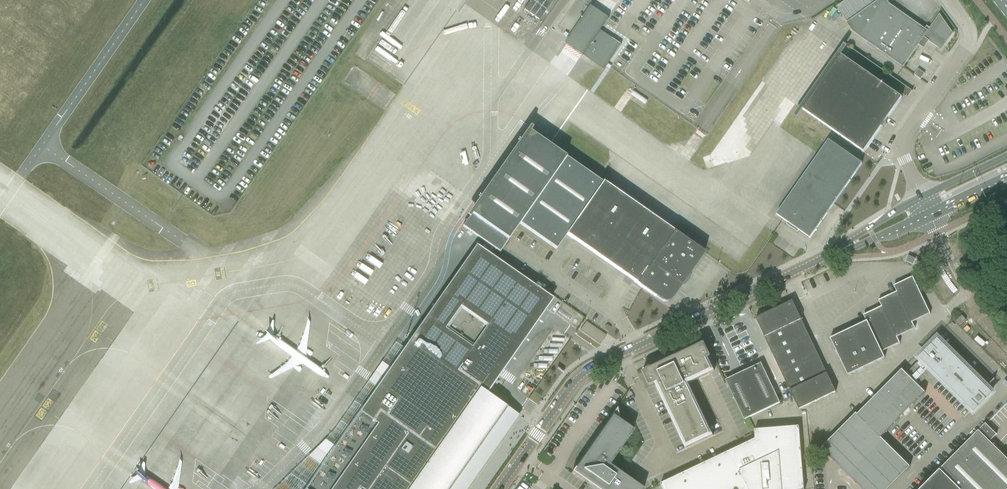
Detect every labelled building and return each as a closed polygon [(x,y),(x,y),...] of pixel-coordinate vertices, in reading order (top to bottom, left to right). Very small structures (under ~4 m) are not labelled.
[(836,7),(847,21),(877,0),(846,0),(836,7)] [(875,2),(848,22),(847,22),(846,23),(852,32),(895,62),(903,68),(918,45),(923,38),(928,42),(938,48),(940,45),(943,47),(953,34),(939,14),(929,28),(926,27),(925,29),(889,5),(886,0),(879,0),(875,2)] [(568,37),(565,43),(583,55),(600,30),(608,18),(589,6),(568,37)] [(583,55),(582,55),(604,70),(621,45),(600,30),(583,55)] [(906,96),(912,92),(912,91),(904,86),(895,79),(852,49),(845,60),(840,56),(802,110),(863,152),(864,153),(881,128),(883,129),(886,124),(885,123),(900,101),(900,102),(906,96)] [(914,75),(920,80),(925,74),(918,69),(914,75)] [(462,226),(482,239),(500,252),(503,247),(510,237),(519,224),(556,250),(559,246),(566,235),(633,282),(653,295),(661,301),(662,302),(663,302),(664,302),(665,303),(666,303),(667,303),(667,302),(668,302),(669,302),(670,301),(671,301),(671,300),(672,300),(672,299),(673,298),(682,285),(684,283),(682,281),(686,275),(688,276),(690,274),(704,253),(696,247),(674,232),(668,228),(609,187),(602,183),(565,157),(529,132),(528,131),(468,218),(462,226)] [(783,220),(787,223),(799,230),(802,232),(810,238),(833,205),(862,164),(858,161),(829,141),(819,155),(781,208),(777,215),(783,220)] [(517,415),(486,393),(552,298),(548,296),(544,293),(495,258),(476,245),(410,340),(404,349),(306,488),(466,488),(517,415)] [(894,286),(897,292),(914,329),(915,329),(912,323),(930,314),(912,277),(894,286)] [(878,301),(881,307),(899,344),(900,344),(897,337),(914,329),(897,292),(878,301)] [(755,319),(799,410),(836,392),(792,301),(755,319)] [(863,316),(866,322),(884,359),(884,358),(882,352),(891,348),(899,344),(881,307),(863,316)] [(962,315),(956,321),(960,325),(966,320),(962,315)] [(884,359),(866,322),(830,339),(834,348),(848,376),(884,359)] [(937,339),(930,347),(918,358),(920,360),(906,374),(902,370),(857,415),(880,438),(899,419),(898,418),(901,415),(902,416),(903,416),(902,415),(908,408),(909,409),(910,409),(909,408),(912,404),(913,405),(925,393),(918,386),(932,372),(973,413),(992,394),(986,388),(991,383),(979,376),(976,378),(937,339)] [(404,349),(395,343),(333,431),(274,488),(306,488),(404,349)] [(713,369),(708,358),(710,358),(703,343),(643,372),(649,386),(655,384),(656,386),(686,449),(713,436),(709,427),(710,427),(710,426),(709,427),(691,389),(689,390),(687,384),(688,384),(713,372),(714,371),(713,369)] [(725,380),(744,420),(780,403),(761,363),(725,380)] [(621,426),(619,425),(618,418),(616,408),(586,451),(572,472),(580,478),(596,488),(642,488),(637,486),(636,486),(607,466),(628,436),(629,437),(633,431),(623,424),(621,426)] [(856,414),(821,449),(827,455),(828,454),(834,461),(833,462),(834,462),(834,461),(842,468),(841,469),(842,468),(848,475),(847,476),(848,476),(849,475),(855,482),(854,483),(855,483),(855,482),(863,488),(862,488),(888,488),(910,467),(880,438),(857,415),(856,414)] [(989,442),(996,434),(985,424),(920,488),(1006,488),(1006,460),(989,442)] [(803,481),(799,427),(754,430),(755,439),(713,459),(660,484),(663,488),(804,488),(803,481)]
